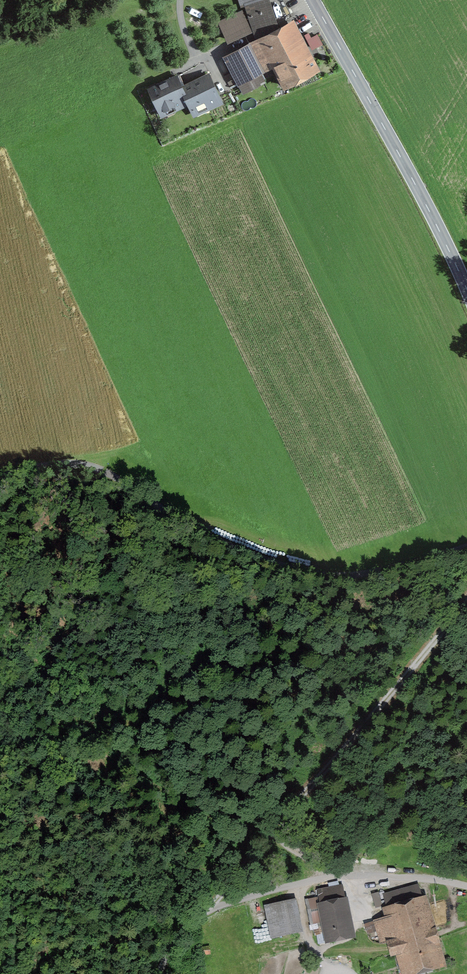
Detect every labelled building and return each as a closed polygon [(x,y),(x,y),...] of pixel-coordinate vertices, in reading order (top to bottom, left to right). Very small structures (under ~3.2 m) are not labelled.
[(246,5),(258,41),(261,39),(264,37),(289,25),(286,20),(292,17),(283,0),(276,0),(269,2),(269,0),(239,0),(241,7),(246,5)] [(220,21),(228,39),(250,29),(241,12),(220,21)] [(277,88),(312,69),(289,25),(264,37),(283,74),(280,76),(276,70),(272,72),(275,78),(272,79),(277,88)] [(316,35),(310,39),(315,48),(316,47),(323,60),(328,58),(316,35)] [(259,72),(274,64),(261,39),(258,41),(225,58),(243,91),(263,81),(259,72)] [(174,106),(175,107),(188,101),(182,88),(177,76),(150,88),(160,112),(174,106)] [(221,101),(210,76),(182,88),(188,101),(192,111),(206,105),(207,107),(221,101)] [(345,886),(317,891),(325,940),(353,936),(345,886)] [(383,908),(393,943),(386,945),(390,957),(397,955),(403,973),(416,973),(443,966),(423,897),(383,908)] [(295,898),(263,905),(270,937),(302,931),(295,898)] [(366,925),(370,934),(377,931),(373,922),(366,925)]
